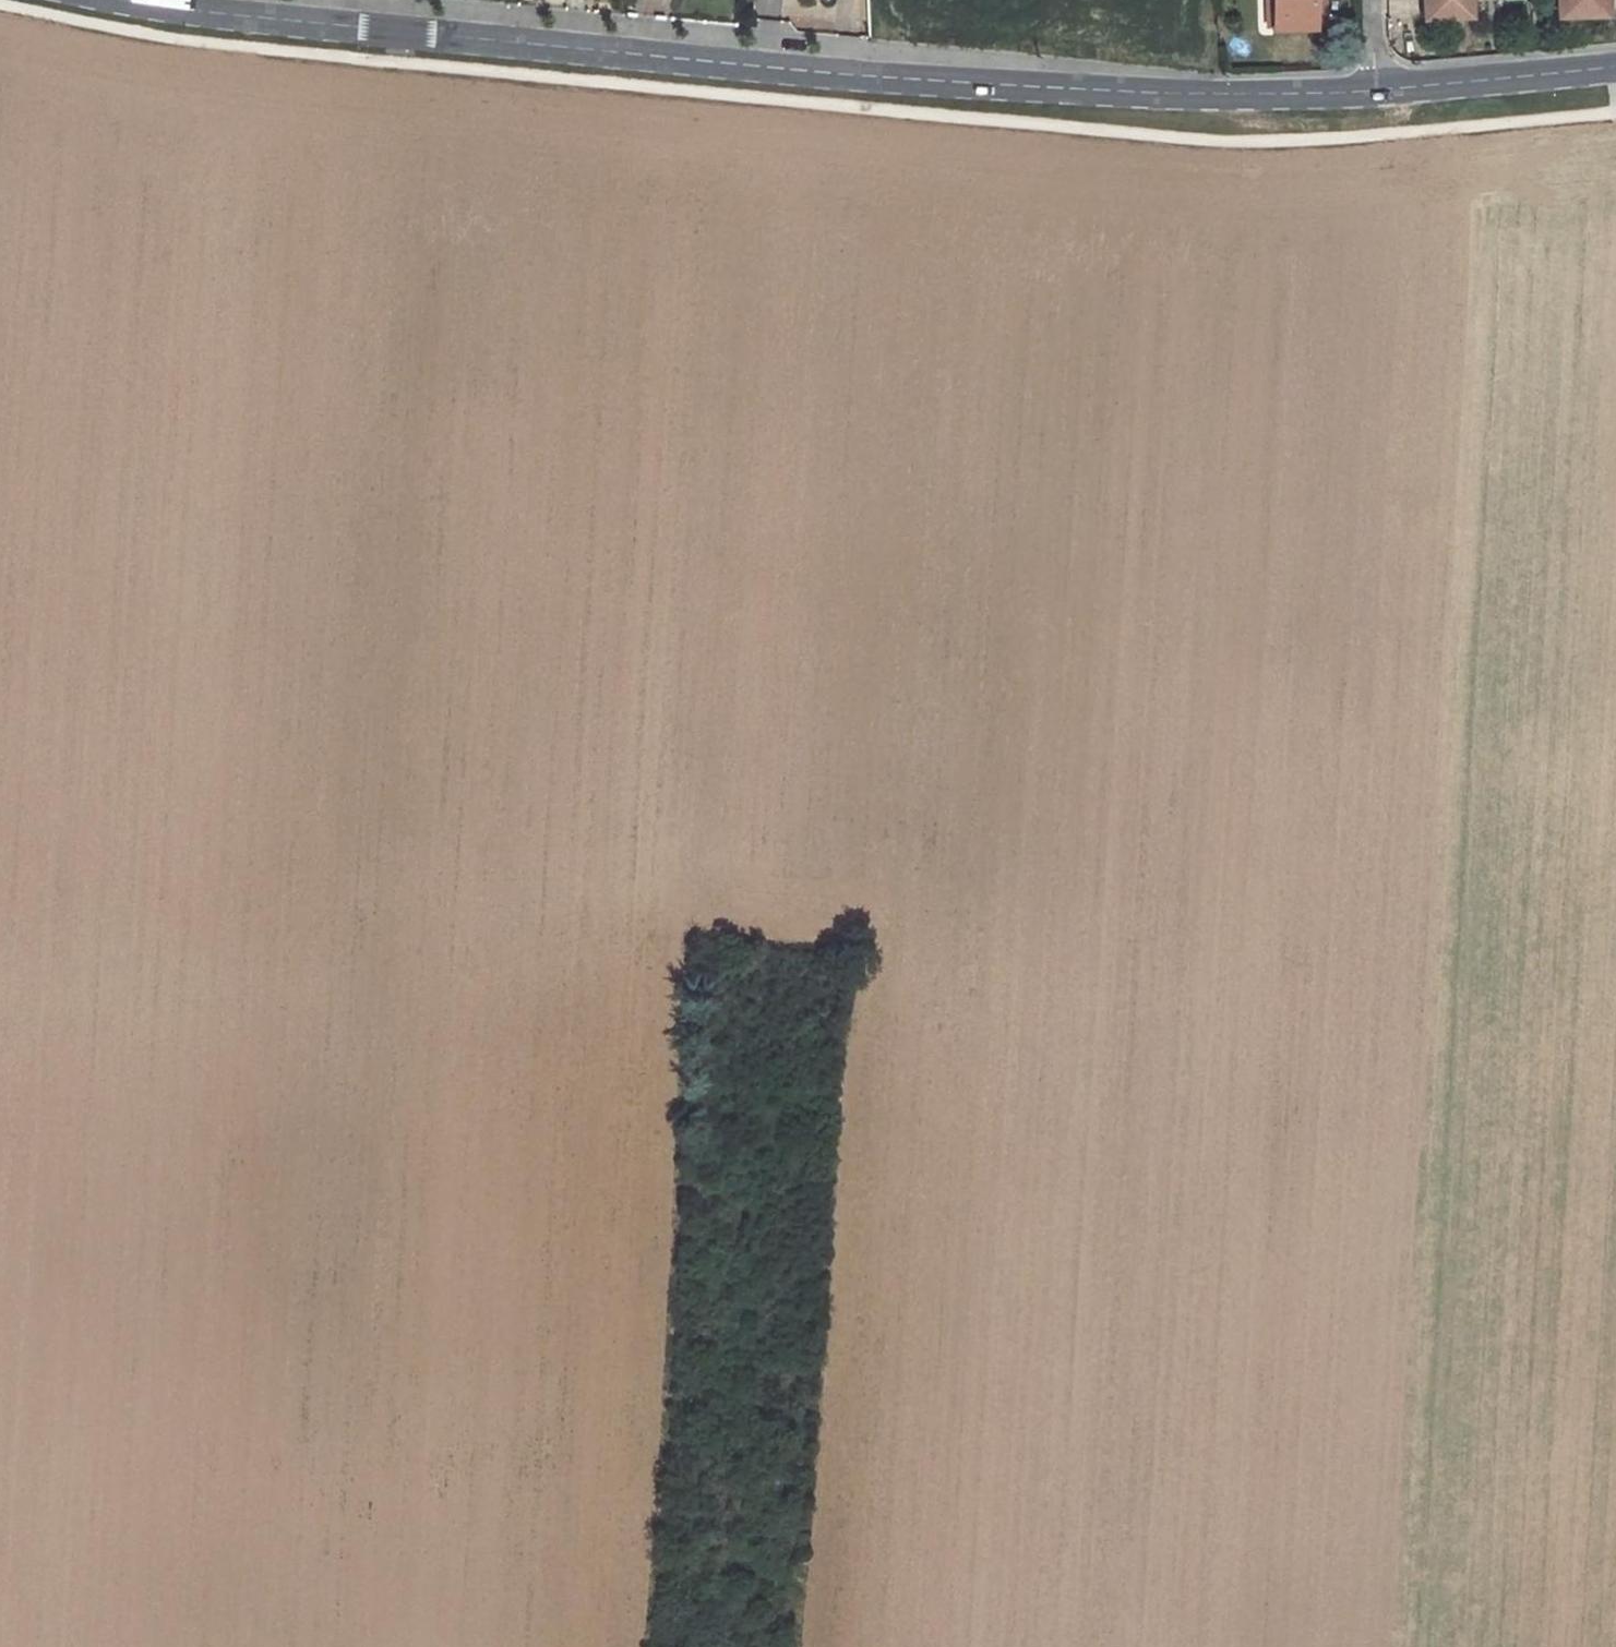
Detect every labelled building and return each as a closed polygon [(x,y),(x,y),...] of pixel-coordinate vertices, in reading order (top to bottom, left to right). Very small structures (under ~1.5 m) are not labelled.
[(1272,29),(1312,28),(1311,0),(1270,0),(1272,29)] [(1421,15),(1469,14),(1468,0),(1421,0),(1421,15)] [(1557,16),(1603,14),(1604,0),(1557,0),(1557,16)]
